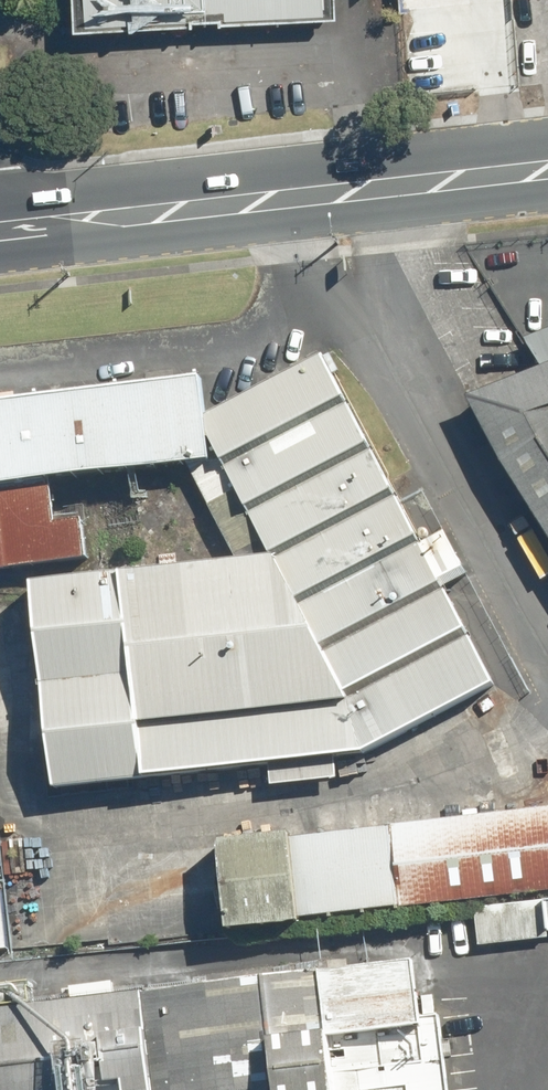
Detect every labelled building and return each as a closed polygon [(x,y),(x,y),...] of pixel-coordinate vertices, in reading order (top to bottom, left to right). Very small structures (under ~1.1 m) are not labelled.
[(71,20),(332,7),(331,0),(70,0),(71,20)] [(400,9),(472,3),(472,0),(399,0),(400,9)] [(448,380),(547,549),(547,342),(448,380)] [(210,416),(284,552),(128,571),(152,772),(380,746),(506,677),(332,350),(210,416)] [(202,374),(0,396),(0,486),(60,479),(212,462),(202,374)] [(0,486),(0,564),(95,553),(91,512),(64,516),(60,479),(0,486)] [(152,772),(128,571),(43,581),(67,781),(152,772)] [(304,834),(313,914),(547,887),(547,806),(304,834)] [(297,924),(287,838),(218,845),(228,932),(297,924)] [(0,889),(0,954),(9,953),(2,889),(0,889)] [(476,909),(480,942),(547,934),(547,901),(476,909)] [(328,976),(341,1089),(450,1089),(442,1018),(423,1020),(417,966),(328,976)] [(143,997),(153,1089),(341,1089),(328,976),(143,997)] [(143,997),(0,1013),(0,1089),(153,1089),(143,997)]
